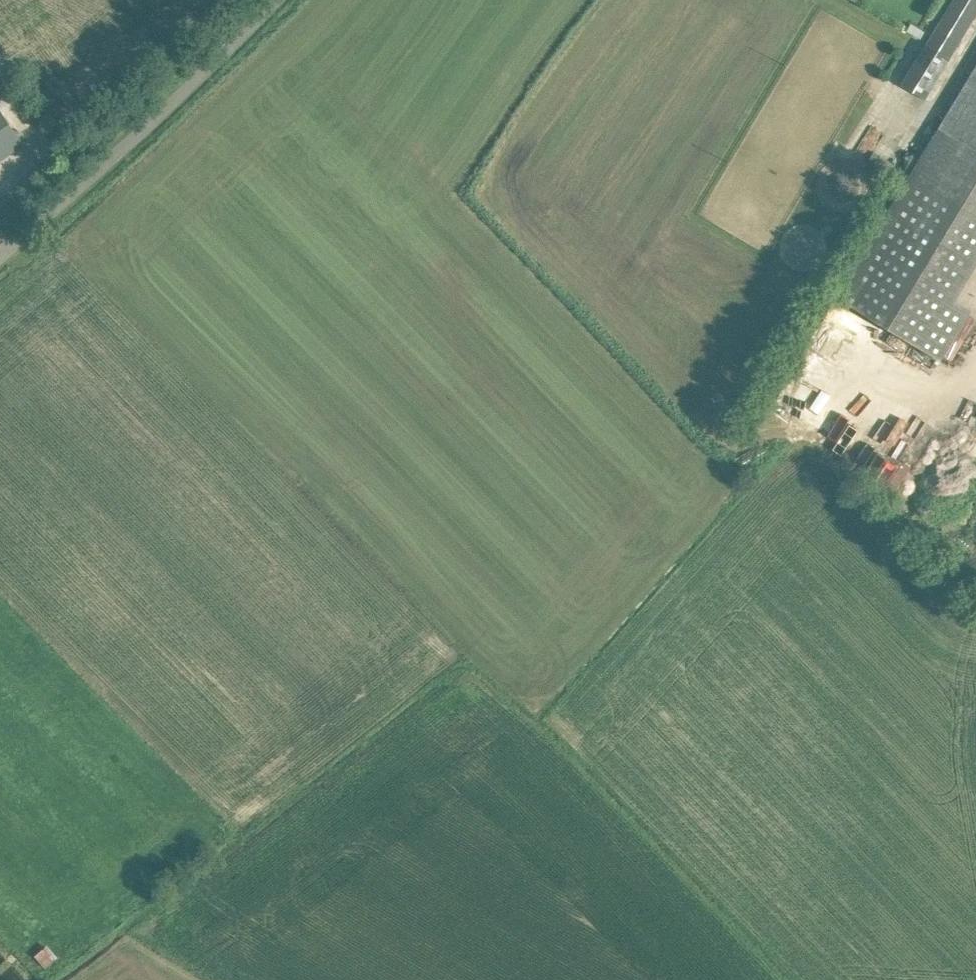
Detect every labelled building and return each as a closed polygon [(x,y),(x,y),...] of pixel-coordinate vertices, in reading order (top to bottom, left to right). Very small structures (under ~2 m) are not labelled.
[(923,48),(902,83),(924,96),(945,62),(975,13),(975,0),(953,0),(923,48)] [(836,298),(940,361),(970,311),(953,301),(975,263),(975,67),(836,298)] [(12,126),(0,108),(0,159),(24,143),(12,126)] [(958,396),(946,417),(959,425),(971,403),(958,396)]
